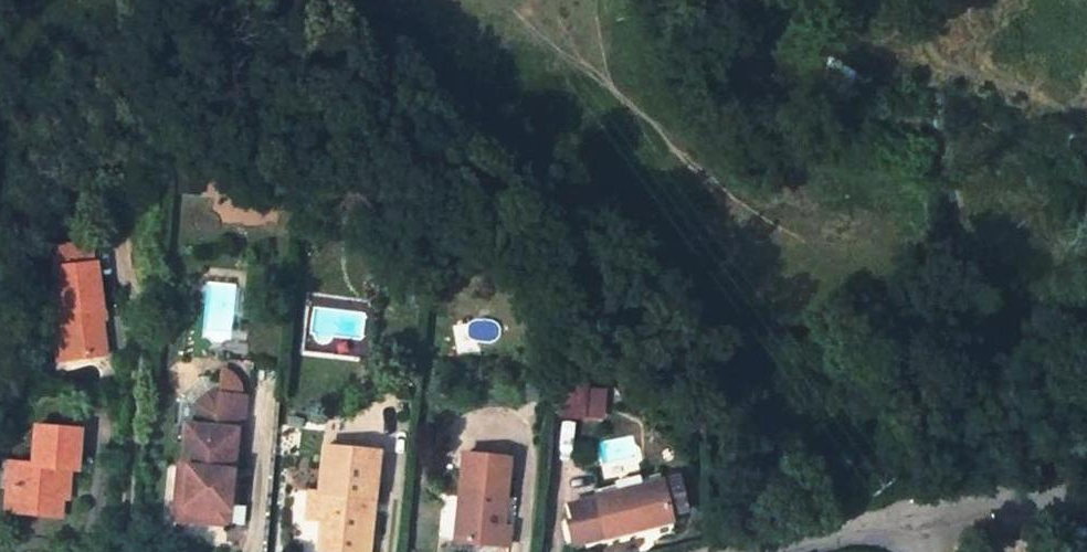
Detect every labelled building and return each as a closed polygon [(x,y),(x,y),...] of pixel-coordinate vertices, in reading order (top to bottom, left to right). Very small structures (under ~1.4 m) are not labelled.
[(133,138),(107,144),(109,154),(127,150),(135,149),(133,138)] [(127,150),(130,165),(138,164),(135,149),(127,150)] [(127,150),(109,154),(112,169),(130,165),(127,150)] [(92,246),(53,252),(64,333),(67,361),(106,356),(101,310),(103,310),(97,264),(95,264),(92,246)] [(57,363),(67,361),(64,333),(53,334),(57,363)] [(236,431),(186,427),(183,466),(178,466),(175,503),(189,504),(187,523),(228,527),(236,431)] [(81,432),(36,429),(33,466),(11,464),(6,463),(3,488),(8,488),(6,512),(60,519),(62,501),(65,470),(72,471),(78,471),(81,432)] [(379,455),(325,449),(320,494),(327,495),(324,522),(320,551),(369,551),(379,455)] [(462,456),(453,543),(492,547),(494,528),(503,529),(510,461),(462,456)] [(62,501),(69,502),(72,471),(65,470),(62,501)] [(595,500),(662,483),(659,474),(593,491),(595,500)] [(686,510),(678,479),(662,483),(595,500),(569,507),(573,525),(568,527),(573,547),(605,538),(671,521),(670,515),(686,510)] [(327,495),(320,494),(310,493),(307,520),(324,522),(327,495)] [(189,504),(175,503),(174,522),(187,523),(189,504)] [(501,548),(503,529),(494,528),(492,547),(501,548)]
